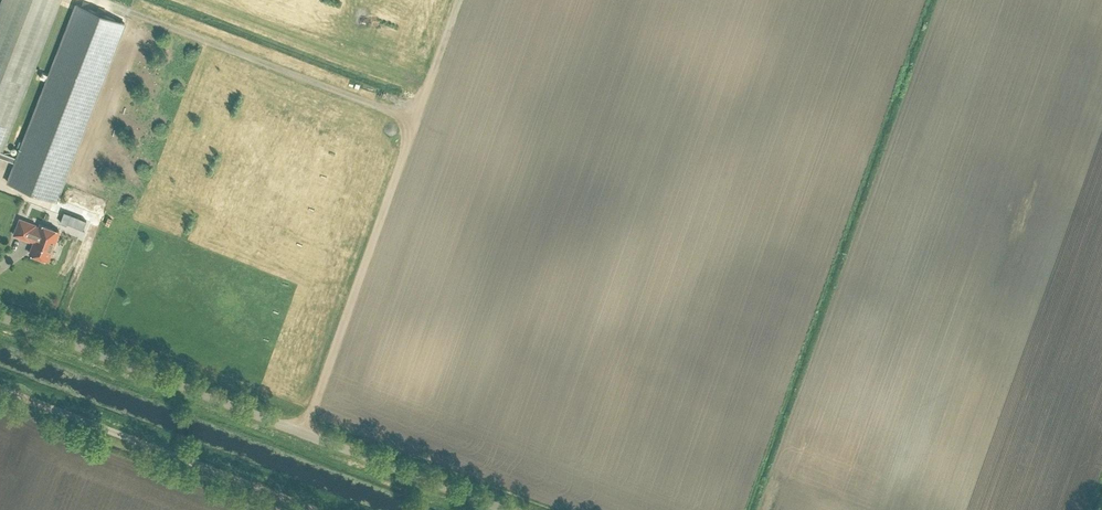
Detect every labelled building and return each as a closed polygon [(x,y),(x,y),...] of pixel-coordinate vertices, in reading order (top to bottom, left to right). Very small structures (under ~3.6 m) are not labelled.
[(1,150),(59,0),(4,0),(0,10),(0,153),(1,150)] [(1,150),(0,153),(0,155),(16,161),(8,181),(57,200),(125,21),(76,3),(18,156),(1,150)] [(178,81),(179,92),(186,91),(185,80),(178,81)] [(42,223),(41,226),(21,219),(15,234),(35,241),(31,252),(49,259),(60,230),(42,223)]
